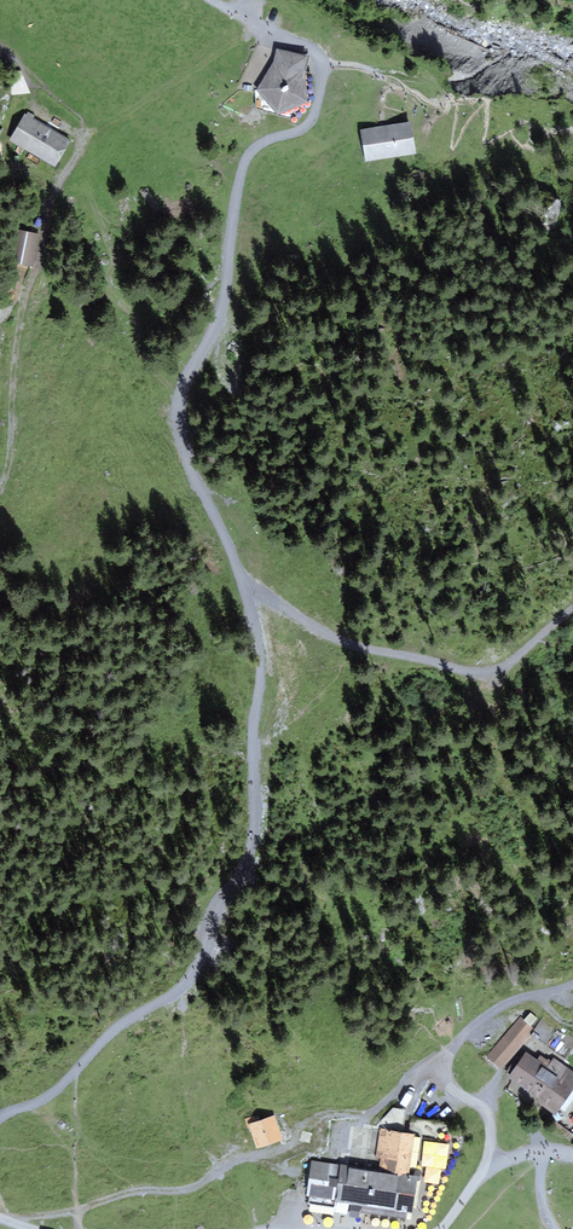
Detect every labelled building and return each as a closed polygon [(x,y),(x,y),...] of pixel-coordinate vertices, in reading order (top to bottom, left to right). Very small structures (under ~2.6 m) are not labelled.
[(308,56),(276,48),(273,63),(256,90),(277,115),(307,103),(305,70),(308,56)] [(69,141),(26,115),(11,140),(54,166),(69,141)] [(411,122),(360,130),(365,162),(416,154),(411,122)] [(11,259),(19,269),(31,259),(23,249),(11,259)] [(521,1016),(486,1054),(500,1067),(535,1029),(521,1016)] [(528,1051),(510,1076),(561,1114),(563,1111),(572,1117),(572,1116),(572,1070),(558,1059),(551,1069),(528,1051)] [(274,1117),(248,1128),(256,1149),(282,1138),(274,1117)] [(339,1162),(334,1197),(415,1208),(419,1173),(410,1171),(415,1131),(381,1126),(375,1167),(339,1162)] [(334,1197),(339,1162),(311,1160),(307,1193),(334,1197)]
